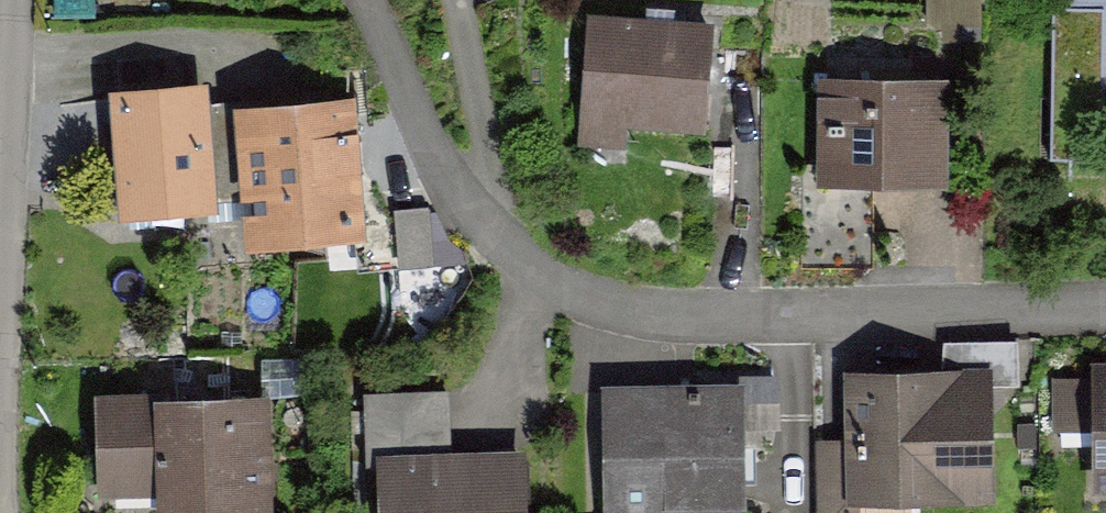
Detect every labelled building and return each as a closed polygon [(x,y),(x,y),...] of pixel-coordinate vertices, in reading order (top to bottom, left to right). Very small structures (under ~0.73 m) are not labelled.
[(1058,4),(1055,151),(1105,152),(1105,140),(1105,5),(1058,4)] [(718,18),(592,6),(579,141),(630,145),(633,113),(709,120),(718,18)] [(954,79),(825,75),(822,179),(950,183),(954,79)] [(208,78),(112,87),(124,209),(221,200),(208,78)] [(359,90),(238,101),(252,243),(372,232),(359,90)] [(1002,363),(853,369),(858,504),(1007,499),(1002,363)] [(99,391),(104,486),(162,483),(164,512),(283,512),(277,382),(99,391)] [(747,384),(610,383),(609,507),(746,509),(747,384)] [(384,454),(386,512),(531,512),(530,451),(384,454)]
